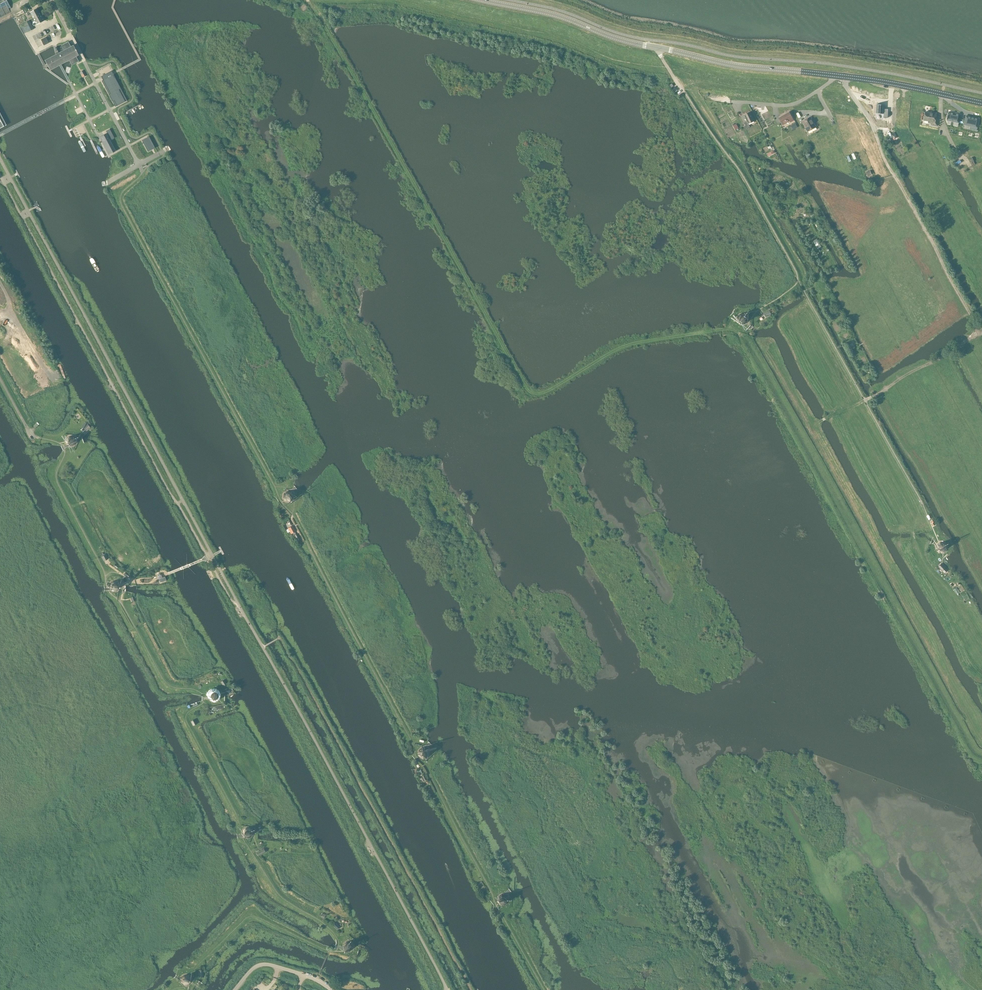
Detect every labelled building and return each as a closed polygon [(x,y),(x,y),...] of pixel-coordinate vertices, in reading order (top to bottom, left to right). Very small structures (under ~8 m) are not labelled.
[(10,12),(8,7),(9,6),(11,9),(11,8),(7,0),(0,0),(0,18),(10,12)] [(31,14),(33,18),(40,15),(37,8),(30,12),(27,14),(28,16),(31,14)] [(40,15),(33,18),(35,22),(32,24),(33,26),(36,24),(44,21),(40,15)] [(56,55),(45,60),(48,65),(50,70),(60,64),(69,60),(72,65),(78,61),(76,56),(78,55),(73,45),(71,47),(68,42),(61,45),(64,50),(58,53),(57,54),(56,55)] [(103,80),(102,81),(105,87),(115,106),(125,100),(119,89),(112,75),(103,80)] [(884,105),(877,105),(876,112),(883,113),(883,116),(887,116),(887,108),(884,108),(884,105)] [(936,113),(933,113),(925,111),(924,120),(932,121),(931,125),(937,126),(938,118),(935,118),(936,113)] [(948,111),(946,120),(958,123),(960,114),(948,111)] [(748,124),(754,121),(750,112),(744,115),(747,121),(744,122),(747,128),(750,127),(748,124)] [(784,114),(780,117),(781,120),(780,121),(781,123),(783,125),(789,121),(790,123),(794,121),(789,112),(786,113),(786,114),(785,115),(784,114)] [(816,126),(815,125),(810,116),(804,120),(802,121),(807,131),(816,126)] [(966,116),(964,124),(977,127),(979,119),(966,116)] [(107,133),(100,137),(103,144),(109,154),(115,151),(107,137),(108,136),(111,140),(114,138),(109,129),(106,131),(107,133)] [(149,136),(141,140),(148,152),(155,148),(149,136)] [(738,317),(739,322),(741,324),(744,323),(747,321),(747,317),(744,315),(741,315),(738,317)] [(83,428),(85,430),(86,432),(90,428),(92,426),(88,421),(86,422),(87,423),(82,426),(83,428)] [(69,445),(70,445),(72,446),(73,445),(75,444),(76,443),(77,442),(77,441),(77,439),(77,437),(75,436),(74,435),(72,435),(70,435),(69,436),(68,437),(67,439),(67,441),(67,442),(68,444),(69,445)] [(283,498),(286,501),(290,502),(293,499),(294,495),(292,492),(291,492),(291,491),(290,491),(289,491),(287,491),(284,494),(283,498)] [(293,536),(292,537),(294,540),(296,539),(297,540),(300,539),(297,534),(296,535),(294,532),(295,531),(292,525),(288,528),(290,533),(291,533),(293,536)] [(937,548),(937,549),(939,551),(943,552),(943,551),(944,553),(947,551),(946,550),(946,549),(946,546),(944,543),(940,542),(937,545),(936,546),(937,548)] [(111,589),(112,590),(113,591),(115,591),(116,591),(118,590),(119,589),(120,588),(120,586),(120,584),(119,583),(118,582),(117,581),(115,581),(113,581),(112,581),(111,583),(110,584),(110,586),(110,587),(111,588),(111,589)] [(208,695),(209,696),(209,697),(209,698),(211,699),(212,700),(214,700),(216,700),(218,699),(219,697),(219,695),(219,693),(218,692),(217,690),(215,689),(213,689),(211,690),(210,691),(209,693),(208,695)] [(419,755),(422,757),(426,758),(429,755),(429,751),(426,748),(424,747),(423,747),(419,750),(419,755)] [(422,777),(419,778),(421,782),(427,779),(425,774),(421,776),(422,777)] [(243,836),(244,837),(245,838),(247,838),(249,838),(250,837),(251,836),(252,834),(252,833),(252,831),(252,830),(250,829),(249,828),(247,827),(246,827),(244,828),(243,829),(242,831),(242,832),(242,834),(243,836)] [(498,901),(500,904),(504,905),(508,902),(508,898),(506,895),(505,895),(503,894),(499,897),(498,901)] [(344,949),(345,950),(346,951),(347,951),(349,951),(350,951),(351,951),(352,950),(353,948),(354,947),(354,946),(353,944),(352,943),(351,942),(350,941),(348,941),(347,941),(346,942),(344,943),(344,944),(343,946),(343,947),(344,949)] [(180,979),(180,981),(181,982),(182,984),(184,985),(186,985),(187,985),(189,984),(190,982),(191,981),(191,979),(191,978),(190,976),(189,975),(188,975),(186,974),(185,974),(183,975),(182,976),(181,977),(180,979)]
